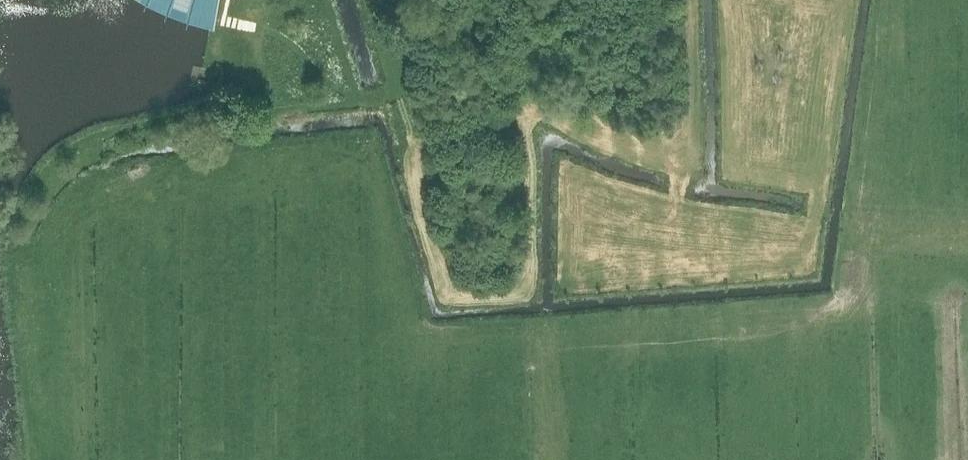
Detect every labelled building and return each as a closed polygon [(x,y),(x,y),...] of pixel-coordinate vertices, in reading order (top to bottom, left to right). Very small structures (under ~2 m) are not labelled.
[(189,7),(211,13),(214,0),(169,0),(189,7)]
